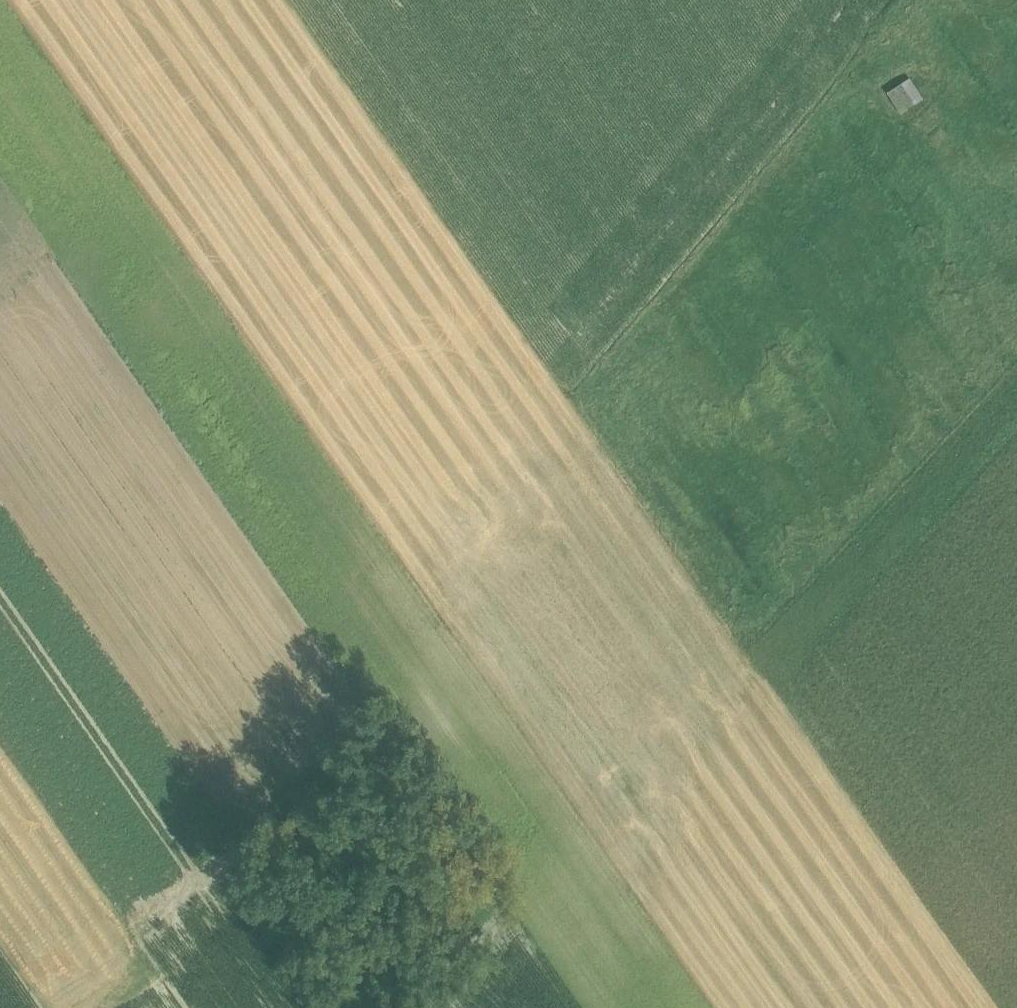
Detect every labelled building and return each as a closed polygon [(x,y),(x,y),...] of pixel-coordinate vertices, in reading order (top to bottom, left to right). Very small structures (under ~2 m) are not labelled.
[(910,78),(887,94),(901,115),(924,98),(910,78)]
